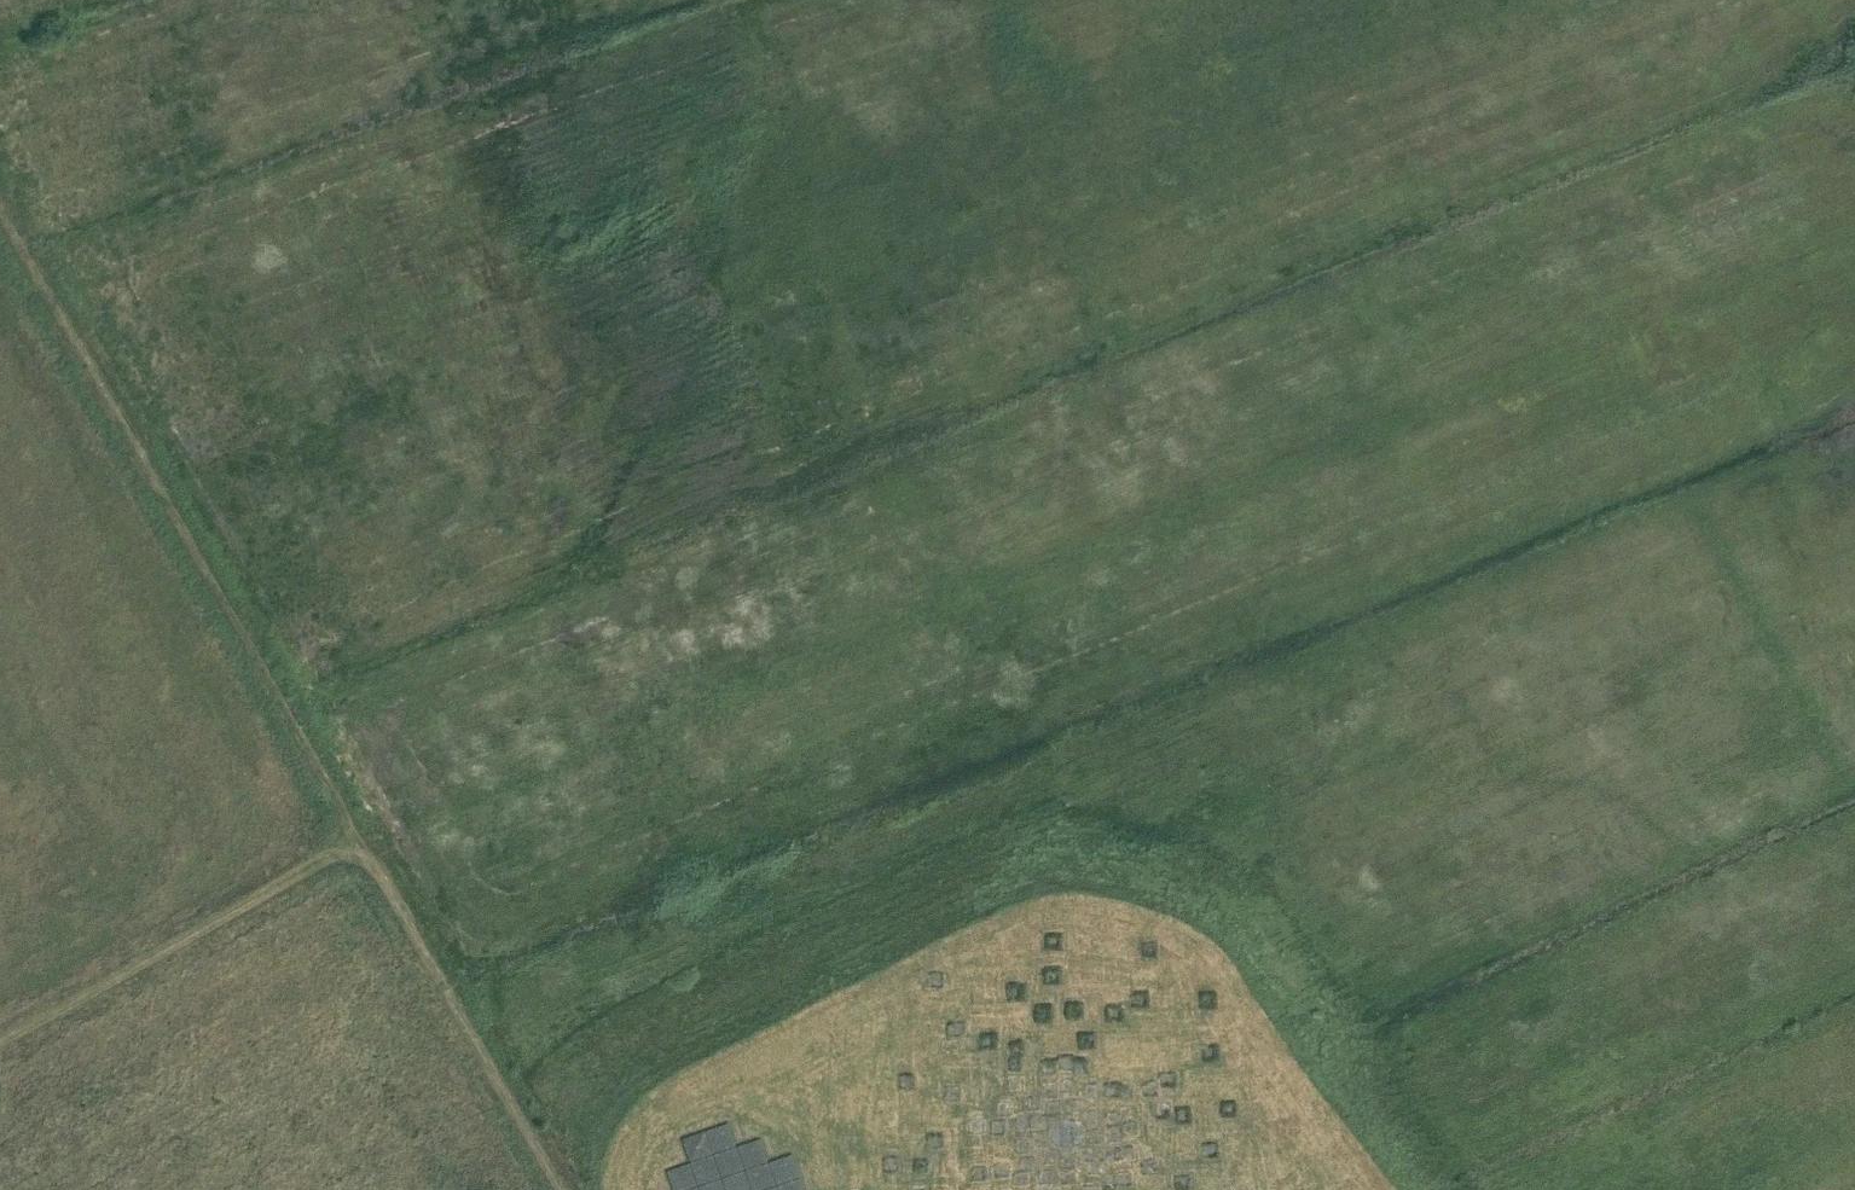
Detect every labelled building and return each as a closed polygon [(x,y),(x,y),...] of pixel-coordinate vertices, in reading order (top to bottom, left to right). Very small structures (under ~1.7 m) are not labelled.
[(791,1152),(768,1160),(760,1137),(736,1145),(728,1121),(681,1138),(689,1161),(666,1169),(673,1189),(805,1189),(791,1152)]
